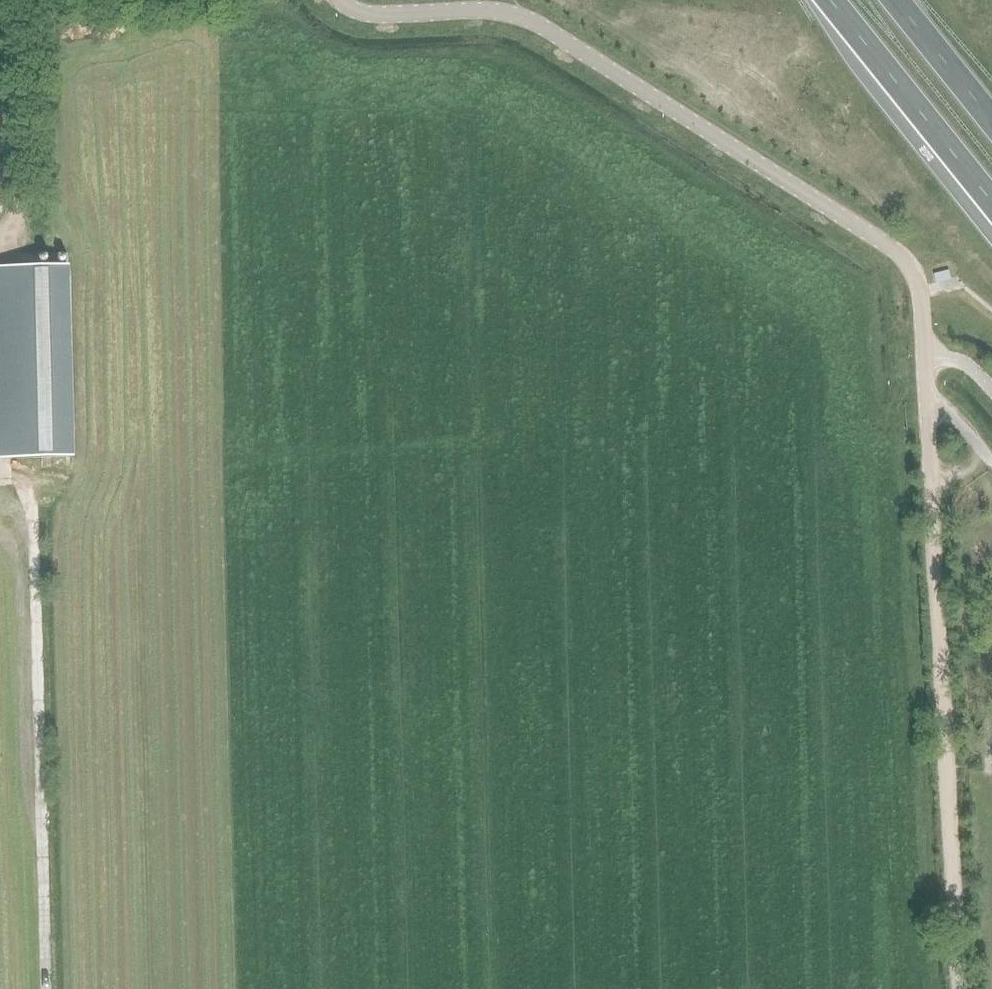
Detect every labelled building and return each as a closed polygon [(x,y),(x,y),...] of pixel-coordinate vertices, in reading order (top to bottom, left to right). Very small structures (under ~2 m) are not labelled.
[(71,457),(66,266),(0,268),(0,458),(71,457)]
